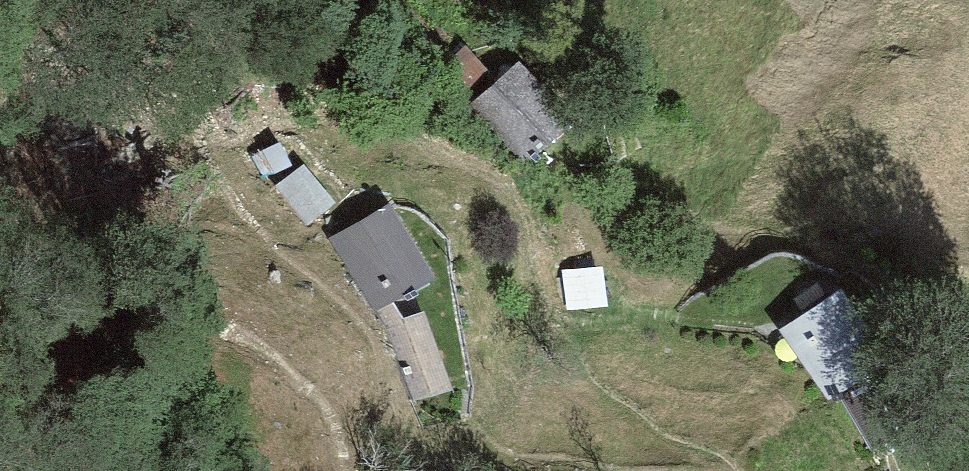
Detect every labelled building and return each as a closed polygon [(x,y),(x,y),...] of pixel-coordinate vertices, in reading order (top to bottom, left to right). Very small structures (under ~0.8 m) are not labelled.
[(438,75),(461,97),(487,71),(464,48),(438,75)] [(468,107),(525,165),(575,121),(520,63),(468,107)] [(279,142),(262,151),(274,175),(292,165),(279,142)] [(274,187),(308,226),(335,203),(304,164),(274,187)] [(389,204),(329,238),(377,313),(393,304),(436,279),(389,204)] [(602,267),(564,272),(566,310),(607,307),(602,267)] [(781,331),(829,401),(837,395),(885,363),(889,360),(841,290),(781,331)] [(415,402),(453,390),(425,312),(403,319),(393,304),(377,313),(415,402)] [(919,420),(885,363),(837,395),(872,451),(919,420)]
